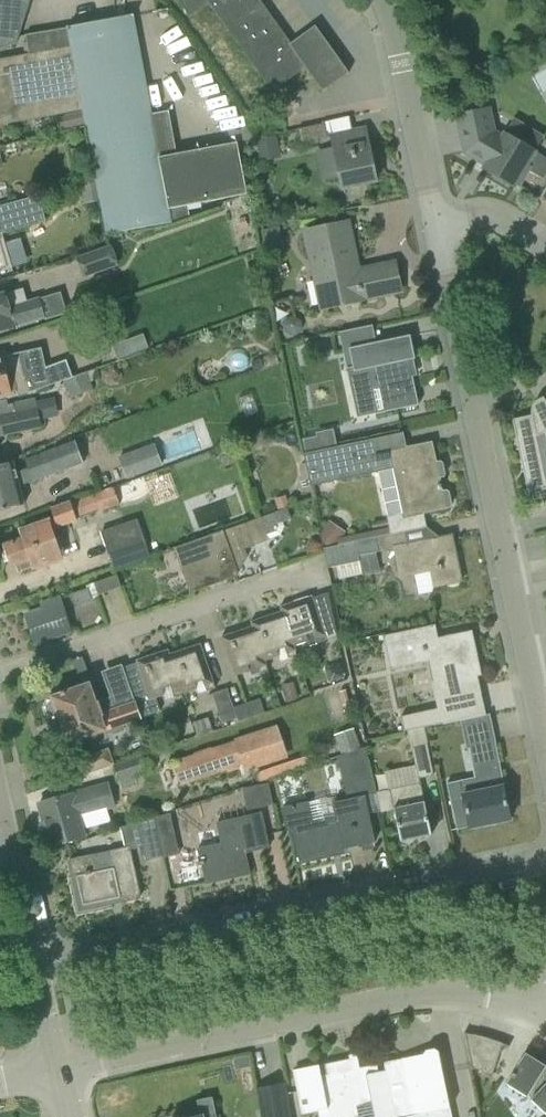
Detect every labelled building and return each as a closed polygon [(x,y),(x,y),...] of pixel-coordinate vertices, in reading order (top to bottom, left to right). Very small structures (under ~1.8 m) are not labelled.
[(5,49),(17,44),(31,0),(0,0),(0,49),(5,49)] [(207,0),(178,0),(184,9),(190,17),(210,3),(207,0)] [(210,3),(273,91),(274,91),(273,90),(302,69),(305,67),(323,93),(350,74),(316,27),(290,45),(258,0),(207,0),(210,3)] [(172,222),(160,158),(152,115),(134,18),(134,16),(131,17),(132,23),(71,34),(84,110),(107,234),(171,222),(172,222)] [(29,56),(0,61),(0,125),(84,110),(71,34),(70,28),(26,36),(29,56)] [(527,166),(535,152),(505,134),(503,137),(494,132),(489,109),(457,116),(465,153),(478,162),(479,160),(487,164),(484,169),(514,188),(516,184),(519,186),(530,168),(527,166)] [(58,130),(86,125),(84,112),(56,118),(58,130)] [(248,195),(238,144),(177,155),(169,112),(152,115),(160,158),(172,222),(190,215),(188,206),(248,195)] [(301,143),(327,137),(324,124),(298,129),(301,143)] [(342,189),(377,181),(366,129),(331,136),(342,189)] [(277,137),(255,141),(260,163),(282,158),(277,137)] [(46,221),(39,196),(23,201),(0,207),(0,234),(46,221)] [(364,299),(401,291),(395,264),(358,272),(348,223),(306,232),(323,309),(364,301),(364,299)] [(272,240),(282,238),(280,229),(261,233),(263,239),(265,248),(265,251),(274,249),(272,240)] [(18,233),(3,237),(10,262),(25,258),(18,233)] [(0,244),(0,273),(12,269),(4,242),(0,244)] [(83,279),(118,266),(111,246),(76,259),(83,279)] [(24,290),(0,296),(0,332),(45,319),(39,297),(28,301),(24,290)] [(284,333),(291,338),(299,336),(304,330),(303,322),(296,317),(288,318),(283,324),(284,333)] [(143,335),(128,341),(133,355),(149,349),(143,335)] [(375,414),(418,405),(409,361),(415,359),(410,337),(350,349),(355,372),(365,370),(375,414)] [(7,399),(36,391),(65,380),(59,364),(38,371),(39,376),(28,379),(22,354),(4,358),(3,354),(0,355),(0,402),(7,399)] [(263,370),(260,360),(251,362),(254,372),(263,370)] [(86,373),(65,380),(71,397),(83,393),(89,381),(86,373)] [(545,401),(544,398),(538,401),(536,403),(534,405),(533,406),(532,408),(532,410),(532,412),(532,414),(532,416),(512,420),(517,441),(517,451),(519,451),(522,464),(522,473),(524,473),(529,498),(530,498),(545,490),(545,401)] [(41,428),(35,400),(9,405),(7,399),(0,402),(0,437),(41,428)] [(303,481),(309,480),(311,487),(378,473),(388,518),(387,518),(390,528),(344,537),(345,544),(374,538),(376,537),(405,531),(405,532),(427,527),(424,514),(447,509),(450,508),(452,506),(449,493),(447,491),(443,492),(432,443),(406,448),(403,433),(320,451),(306,454),(304,454),(306,464),(300,466),(303,481)] [(306,454),(320,451),(317,437),(303,440),(306,454)] [(0,467),(0,512),(25,506),(20,487),(84,464),(76,442),(25,461),(28,469),(16,474),(13,463),(0,467)] [(151,471),(142,449),(118,458),(126,480),(151,471)] [(146,479),(155,507),(178,500),(168,472),(146,479)] [(53,530),(78,521),(77,518),(99,511),(99,513),(120,505),(113,488),(70,502),(51,509),(54,518),(48,520),(49,524),(20,533),(23,541),(15,544),(15,543),(13,543),(13,545),(4,548),(11,566),(19,563),(22,572),(63,558),(53,530)] [(274,501),(278,511),(290,507),(286,496),(274,501)] [(288,510),(175,548),(191,592),(238,576),(234,564),(238,562),(242,554),(241,550),(278,537),(282,529),(281,524),(291,520),(288,510)] [(138,520),(102,532),(110,556),(146,543),(138,520)] [(340,538),(325,527),(321,533),(323,544),(335,545),(337,542),(340,538)] [(405,532),(405,531),(376,537),(374,538),(377,553),(394,550),(400,578),(415,575),(419,596),(433,593),(434,588),(462,582),(452,536),(407,545),(405,532)] [(324,548),(325,556),(327,568),(337,566),(358,562),(357,557),(377,553),(374,538),(345,544),(324,548)] [(358,562),(337,566),(340,579),(381,572),(377,553),(357,557),(358,562)] [(117,576),(95,584),(99,596),(122,588),(117,576)] [(88,589),(73,594),(77,606),(92,601),(88,589)] [(311,646),(318,643),(327,640),(338,636),(328,593),(313,599),(312,597),(281,607),(297,655),(298,655),(296,646),(309,641),(311,646)] [(35,643),(71,632),(59,597),(41,603),(43,611),(26,616),(35,643)] [(297,655),(281,607),(280,608),(282,612),(252,622),(268,671),(270,670),(266,661),(279,656),(281,661),(297,655)] [(268,671),(252,622),(251,622),(252,627),(222,637),(235,678),(250,672),(252,678),(260,675),(259,674),(268,671)] [(442,710),(468,704),(465,684),(466,684),(465,680),(482,676),(472,631),(439,639),(436,626),(384,637),(391,670),(442,659),(452,706),(401,717),(405,732),(408,732),(408,733),(425,729),(425,728),(445,724),(442,710)] [(169,650),(168,651),(183,695),(197,691),(194,681),(202,679),(206,692),(215,689),(201,644),(170,655),(169,650)] [(161,712),(156,699),(164,696),(161,688),(169,685),(173,699),(183,695),(168,651),(137,661),(145,687),(131,692),(135,703),(140,718),(161,712)] [(83,657),(71,661),(77,677),(88,673),(83,657)] [(101,716),(90,684),(81,688),(80,687),(76,689),(77,689),(65,693),(61,694),(52,698),(53,699),(48,701),(45,709),(47,716),(55,719),(59,718),(69,744),(104,732),(107,738),(126,731),(124,726),(141,720),(140,718),(135,703),(101,716)] [(295,687),(283,691),(287,703),(299,699),(295,687)] [(222,723),(237,719),(227,690),(212,694),(222,723)] [(239,718),(257,713),(253,700),(235,706),(239,718)] [(490,715),(469,720),(461,722),(467,750),(482,747),(495,744),(497,744),(490,715)] [(334,735),(341,756),(361,749),(354,729),(334,735)] [(173,762),(181,786),(244,765),(236,741),(212,749),(211,747),(194,753),(194,755),(173,762)] [(435,776),(428,745),(412,748),(419,779),(435,776)] [(375,790),(364,748),(361,749),(341,756),(338,757),(348,797),(375,790)] [(74,757),(78,772),(110,764),(106,749),(74,757)] [(131,769),(114,770),(116,785),(133,783),(131,769)] [(447,784),(452,809),(457,831),(512,819),(512,818),(510,818),(504,790),(504,789),(506,789),(505,788),(501,772),(447,784)] [(269,784),(256,787),(260,809),(273,806),(269,784)] [(431,836),(432,836),(421,784),(378,794),(382,813),(395,810),(401,843),(403,842),(402,841),(430,835),(431,836)] [(109,785),(39,804),(52,847),(85,838),(83,830),(111,822),(107,809),(115,807),(109,785)] [(294,829),(300,864),(332,858),(330,852),(375,843),(366,797),(335,803),(339,819),(317,824),(312,804),(283,810),(287,830),(294,829)] [(154,818),(163,859),(180,856),(175,833),(171,814),(154,818)] [(203,865),(206,884),(250,875),(248,862),(246,862),(244,855),(247,854),(246,853),(270,848),(263,814),(218,824),(222,844),(199,849),(202,862),(198,863),(199,866),(203,865)] [(121,903),(140,898),(130,850),(143,848),(146,863),(163,859),(154,818),(138,822),(120,828),(124,850),(69,861),(73,879),(77,878),(83,906),(112,900),(111,897),(119,895),(121,903)] [(482,1037),(475,1035),(474,1039),(466,1037),(466,1034),(464,1034),(471,1071),(473,1070),(472,1069),(493,1076),(503,1046),(509,1048),(510,1047),(503,1044),(496,1041),(489,1039),(482,1037)] [(386,1071),(395,1116),(452,1116),(439,1052),(435,1050),(426,1051),(423,1055),(384,1063),(386,1071)] [(545,1067),(525,1055),(508,1085),(528,1098),(531,1100),(545,1114),(545,1068),(545,1067)] [(386,1071),(379,1072),(378,1065),(360,1068),(358,1058),(325,1065),(327,1075),(311,1078),(313,1089),(298,1092),(302,1114),(318,1111),(319,1116),(359,1116),(357,1107),(372,1104),(375,1116),(395,1116),(386,1071)] [(285,1087),(263,1090),(267,1116),(261,1116),(289,1116),(285,1087)] [(197,1116),(217,1116),(213,1097),(197,1101),(200,1116),(197,1116)]
